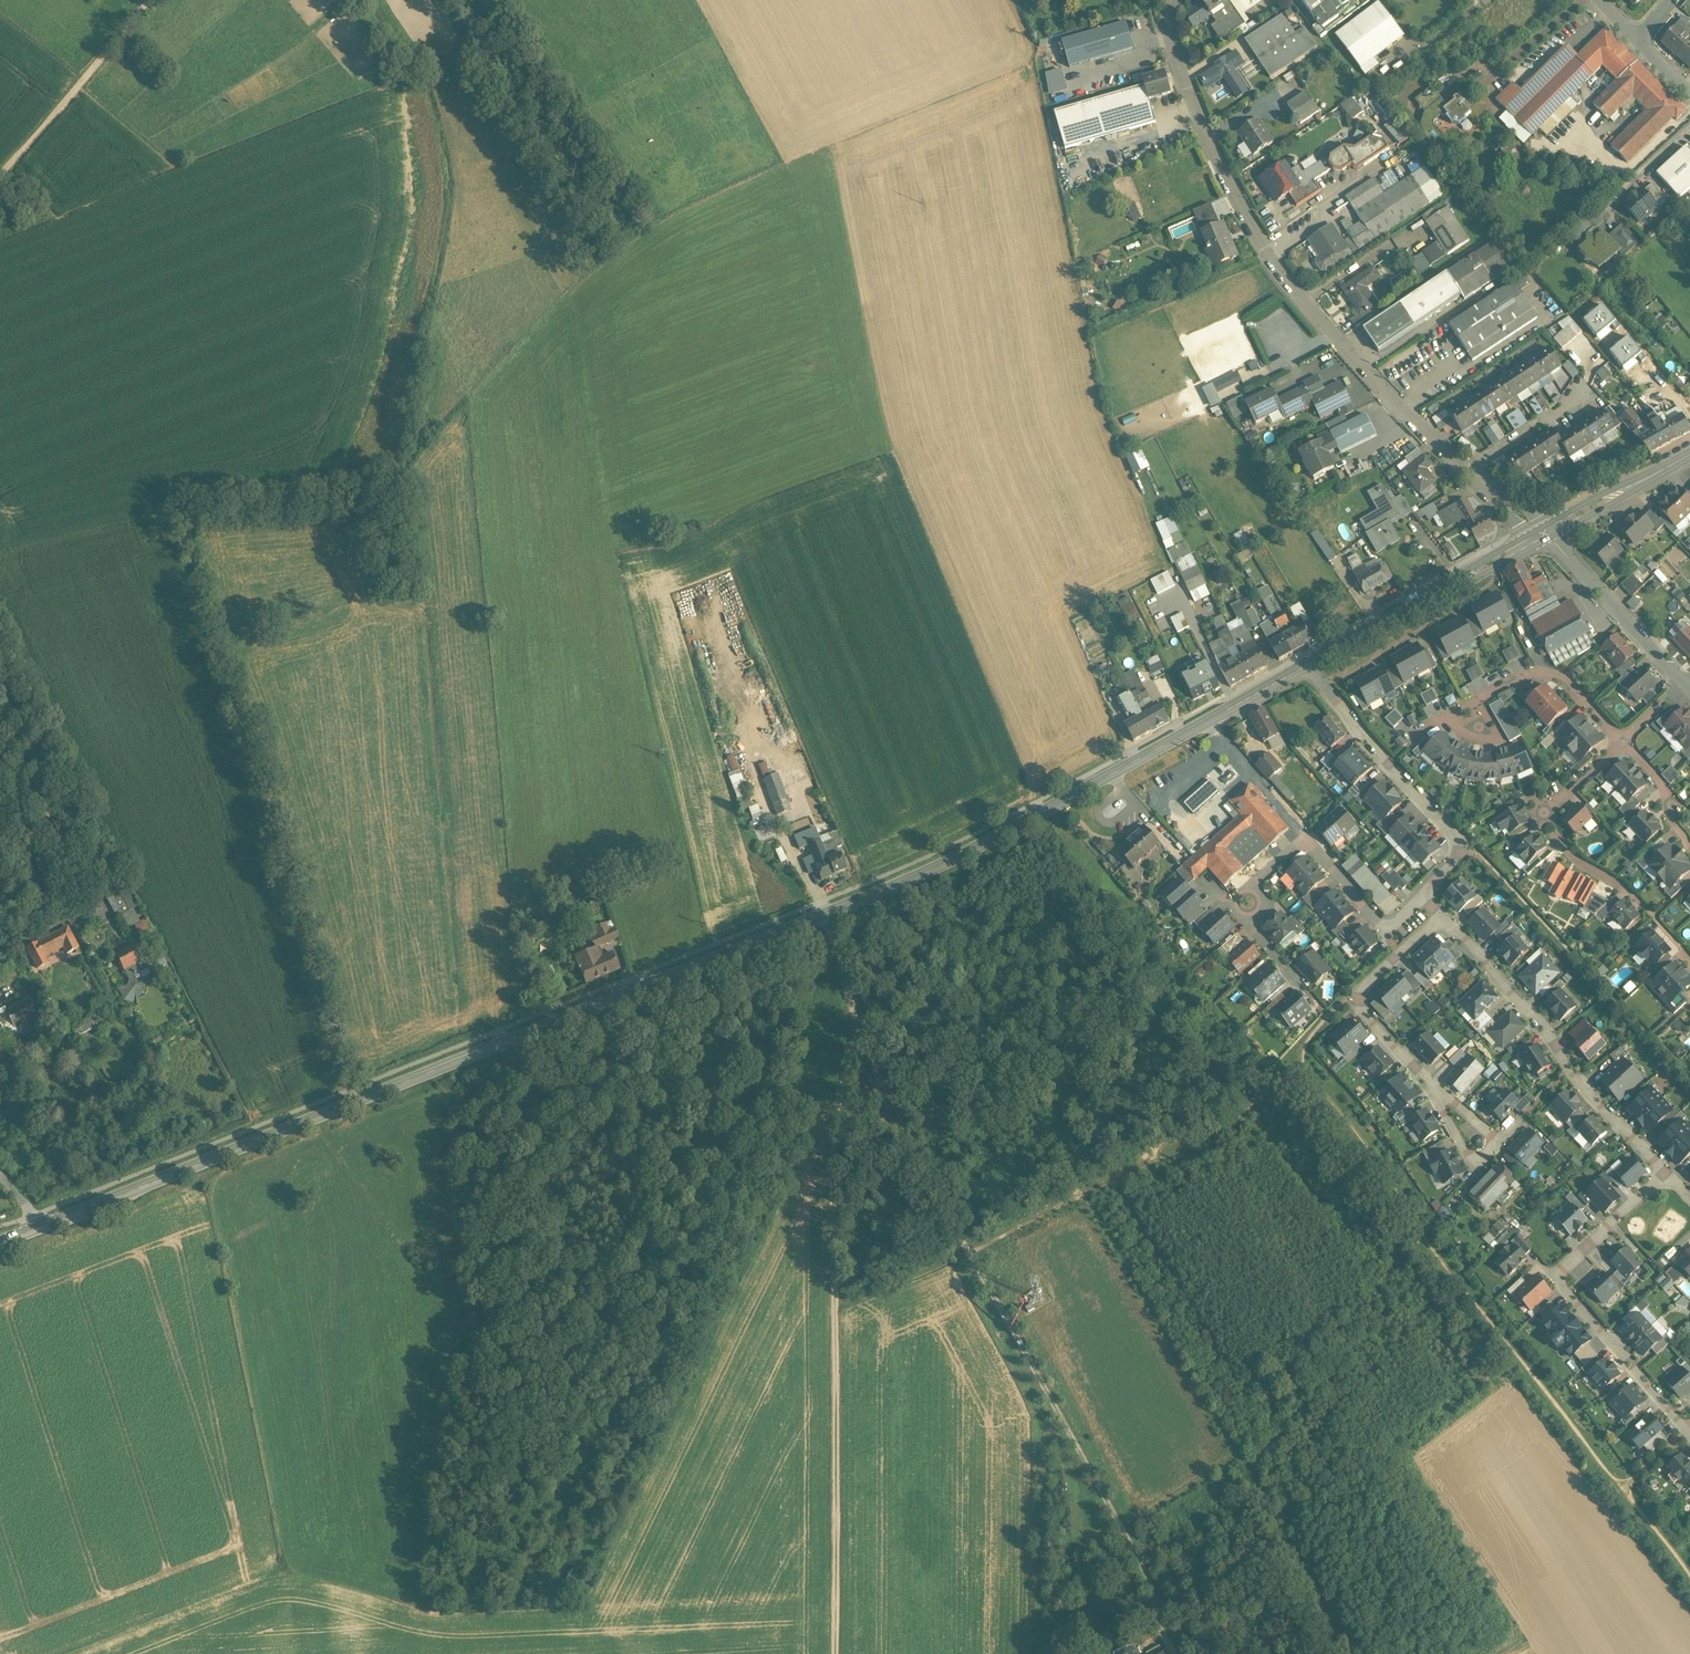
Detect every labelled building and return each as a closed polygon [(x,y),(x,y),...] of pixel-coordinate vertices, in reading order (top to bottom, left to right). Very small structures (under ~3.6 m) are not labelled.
[(1195,3),(1198,7),(1186,15),(1193,26),(1211,13),(1229,0),(1199,0),(1195,3)] [(1229,0),(1211,13),(1219,24),(1212,28),(1221,41),(1246,24),(1229,0)] [(1313,0),(1300,0),(1311,15),(1320,9),(1313,0)] [(1320,9),(1327,18),(1335,12),(1351,0),(1313,0),(1320,9)] [(1380,3),(1336,35),(1361,69),(1405,37),(1380,3)] [(1320,9),(1311,15),(1319,24),(1326,18),(1327,18),(1320,9)] [(1254,36),(1247,41),(1271,76),(1319,44),(1306,25),(1295,32),(1288,20),(1296,14),(1293,10),(1264,30),(1254,36)] [(1327,18),(1326,18),(1330,23),(1339,17),(1336,13),(1335,12),(1327,18)] [(1326,18),(1319,24),(1319,25),(1319,24),(1323,29),(1327,34),(1323,29),(1330,23),(1326,18)] [(1680,22),(1675,27),(1689,41),(1689,31),(1685,27),(1680,22)] [(1062,42),(1070,68),(1134,49),(1126,23),(1062,42)] [(1260,24),(1250,31),(1254,36),(1264,30),(1260,24)] [(1323,29),(1319,24),(1319,25),(1319,24),(1313,29),(1321,38),(1327,34),(1323,29)] [(1675,27),(1662,42),(1670,49),(1670,48),(1678,55),(1689,41),(1675,27)] [(1532,103),(1512,84),(1496,100),(1515,119),(1532,136),(1603,66),(1617,80),(1618,81),(1630,70),(1637,63),(1605,30),(1532,103)] [(1689,41),(1678,55),(1677,55),(1689,67),(1689,41)] [(1236,52),(1225,60),(1226,62),(1202,77),(1204,81),(1203,81),(1205,84),(1206,83),(1208,87),(1223,77),(1238,99),(1248,92),(1234,71),(1244,65),(1236,52)] [(1683,108),(1637,63),(1630,70),(1618,81),(1617,80),(1593,105),(1608,120),(1633,96),(1647,111),(1611,147),(1628,163),(1674,118),(1683,108)] [(1060,68),(1044,73),(1050,95),(1066,90),(1060,68)] [(1144,74),(1133,77),(1134,83),(1144,81),(1146,80),(1144,74)] [(1146,80),(1144,81),(1145,87),(1149,99),(1171,93),(1165,74),(1146,80)] [(1145,87),(1081,106),(1091,143),(1156,124),(1149,99),(1145,87)] [(1455,102),(1448,107),(1432,87),(1415,100),(1425,113),(1421,125),(1424,135),(1433,146),(1443,139),(1435,129),(1434,124),(1435,121),(1443,115),(1444,117),(1447,115),(1448,116),(1446,118),(1452,124),(1460,125),(1467,120),(1466,118),(1471,114),(1464,104),(1466,102),(1460,95),(1453,100),(1455,102)] [(1306,93),(1288,105),(1301,124),(1319,112),(1306,93)] [(1352,99),(1342,106),(1352,119),(1354,120),(1363,112),(1352,99)] [(1081,106),(1055,113),(1066,150),(1091,143),(1081,106)] [(1276,108),(1271,111),(1277,120),(1282,117),(1276,108)] [(1683,108),(1674,118),(1677,120),(1686,111),(1683,108)] [(1258,120),(1239,132),(1254,155),(1273,143),(1258,120)] [(1395,122),(1386,127),(1391,134),(1400,128),(1395,122)] [(1400,128),(1391,134),(1400,144),(1409,138),(1400,128)] [(1354,150),(1344,148),(1331,157),(1329,164),(1332,169),(1334,171),(1341,173),(1352,166),(1354,170),(1357,171),(1389,150),(1385,143),(1369,140),(1354,150)] [(1512,140),(1500,145),(1505,159),(1517,154),(1512,140)] [(1656,175),(1679,199),(1689,189),(1689,152),(1686,148),(1656,175)] [(1331,157),(1304,174),(1302,173),(1309,184),(1304,187),(1301,187),(1289,195),(1297,207),(1321,191),(1314,181),(1332,169),(1329,164),(1331,157)] [(1298,168),(1296,167),(1290,171),(1287,167),(1283,166),(1275,172),(1272,171),(1263,177),(1262,181),(1275,200),(1279,201),(1289,195),(1301,187),(1304,187),(1309,184),(1302,173),(1298,168)] [(1444,195),(1425,167),(1412,176),(1430,204),(1444,195)] [(1384,194),(1356,213),(1362,222),(1375,241),(1430,204),(1412,176),(1384,194)] [(1374,179),(1346,197),(1356,213),(1384,194),(1374,179)] [(1664,196),(1652,184),(1643,192),(1655,205),(1664,196)] [(1643,192),(1642,190),(1636,195),(1635,194),(1628,200),(1630,202),(1624,207),(1639,222),(1648,214),(1649,215),(1657,208),(1655,205),(1643,192)] [(1124,206),(1131,221),(1140,217),(1133,202),(1124,206)] [(1211,204),(1194,211),(1196,218),(1202,231),(1203,233),(1220,226),(1211,204)] [(1439,205),(1422,217),(1426,222),(1443,211),(1439,205)] [(1443,211),(1426,222),(1448,256),(1470,241),(1448,208),(1443,211)] [(1598,216),(1590,224),(1595,229),(1594,230),(1595,231),(1604,223),(1598,216)] [(1348,217),(1341,221),(1346,229),(1353,225),(1348,217)] [(1196,218),(1168,230),(1174,243),(1202,231),(1196,218)] [(1585,219),(1571,232),(1581,243),(1588,236),(1587,235),(1594,230),(1595,229),(1590,224),(1585,219)] [(1362,222),(1347,232),(1359,251),(1375,241),(1362,222)] [(1220,226),(1203,233),(1209,247),(1207,248),(1208,250),(1205,252),(1212,267),(1237,256),(1231,242),(1230,242),(1227,234),(1229,234),(1225,224),(1220,226)] [(1330,226),(1310,239),(1321,257),(1317,260),(1316,264),(1321,271),(1326,272),(1350,256),(1330,226)] [(1637,244),(1622,228),(1608,240),(1619,252),(1620,252),(1624,256),(1637,244)] [(1608,240),(1601,233),(1580,252),(1587,259),(1587,263),(1593,264),(1599,270),(1619,252),(1608,240)] [(1494,243),(1475,256),(1492,281),(1511,268),(1494,243)] [(1475,255),(1447,274),(1462,296),(1464,300),(1492,281),(1475,256),(1475,255)] [(1374,269),(1343,289),(1353,304),(1354,304),(1361,314),(1362,314),(1365,312),(1367,314),(1370,312),(1368,310),(1369,309),(1374,306),(1363,290),(1380,278),(1374,269)] [(1447,274),(1400,305),(1416,328),(1462,296),(1447,274)] [(1514,283),(1450,326),(1473,361),(1538,318),(1514,283)] [(1400,305),(1363,330),(1379,352),(1416,328),(1400,305)] [(1602,306),(1584,322),(1597,338),(1612,326),(1616,331),(1620,327),(1602,306)] [(1365,312),(1362,314),(1361,314),(1352,320),(1357,327),(1373,316),(1369,309),(1368,310),(1370,312),(1367,314),(1365,312)] [(1574,322),(1554,339),(1563,349),(1582,332),(1574,322)] [(1629,338),(1610,353),(1623,369),(1638,357),(1642,363),(1646,359),(1629,338)] [(1550,349),(1538,356),(1550,375),(1562,367),(1550,349)] [(1550,375),(1538,356),(1527,363),(1539,382),(1550,375)] [(1569,362),(1563,367),(1573,379),(1579,373),(1569,362)] [(1528,389),(1539,382),(1527,363),(1516,371),(1528,389)] [(1596,372),(1603,380),(1610,374),(1603,366),(1596,372)] [(1209,407),(1221,402),(1217,392),(1242,382),(1238,371),(1201,386),(1209,407)] [(1528,389),(1516,371),(1505,378),(1517,397),(1528,389)] [(1505,378),(1494,386),(1506,404),(1517,397),(1505,378)] [(1685,388),(1682,384),(1680,385),(1676,380),(1673,381),(1681,391),(1685,388)] [(1341,383),(1311,397),(1315,404),(1314,405),(1321,419),(1337,411),(1351,404),(1352,403),(1341,383)] [(1681,391),(1685,396),(1689,392),(1689,384),(1685,388),(1681,391)] [(1506,404),(1494,386),(1483,393),(1495,411),(1506,404)] [(1306,387),(1278,401),(1282,411),(1281,411),(1285,419),(1314,405),(1315,404),(1311,397),(1306,387)] [(1657,388),(1641,395),(1647,409),(1663,401),(1657,388)] [(1273,391),(1246,404),(1256,424),(1281,411),(1282,411),(1278,401),(1273,391)] [(1483,393),(1472,400),(1484,419),(1495,411),(1483,393)] [(1540,395),(1535,399),(1543,412),(1549,408),(1540,395)] [(1535,399),(1528,403),(1537,416),(1543,412),(1535,399)] [(1472,400),(1461,408),(1473,426),(1484,419),(1472,400)] [(1351,404),(1337,411),(1341,418),(1341,419),(1345,417),(1355,412),(1351,404)] [(1676,408),(1670,412),(1665,404),(1652,412),(1656,416),(1676,440),(1689,432),(1689,430),(1678,409),(1676,408)] [(1620,420),(1609,407),(1603,411),(1615,429),(1623,423),(1620,420)] [(1473,426),(1461,408),(1449,415),(1461,433),(1462,433),(1473,426)] [(1456,436),(1461,433),(1449,415),(1446,410),(1432,419),(1441,430),(1443,429),(1446,435),(1452,431),(1456,436)] [(1510,410),(1504,414),(1515,431),(1521,427),(1512,413),(1510,410)] [(1512,413),(1521,427),(1527,423),(1518,410),(1512,413)] [(1603,410),(1591,418),(1603,436),(1615,429),(1603,411),(1603,410)] [(1656,416),(1648,420),(1654,430),(1646,434),(1640,427),(1642,424),(1631,410),(1620,420),(1623,423),(1650,455),(1676,441),(1676,440),(1656,416)] [(1349,424),(1330,434),(1338,449),(1338,448),(1340,454),(1377,436),(1367,415),(1349,424)] [(1341,418),(1326,426),(1330,434),(1349,424),(1345,417),(1341,419),(1341,418)] [(1603,436),(1591,418),(1580,425),(1592,444),(1603,436)] [(1490,428),(1499,441),(1505,438),(1496,424),(1490,428)] [(1592,444),(1580,425),(1569,433),(1581,451),(1592,444)] [(1483,430),(1493,445),(1499,441),(1490,428),(1489,426),(1483,430)] [(1558,440),(1552,431),(1541,438),(1553,456),(1564,449),(1558,440)] [(1581,451),(1569,433),(1558,440),(1564,449),(1570,458),(1581,451)] [(1330,434),(1318,440),(1320,443),(1320,442),(1326,454),(1338,449),(1330,434)] [(1461,438),(1457,443),(1473,455),(1477,450),(1461,438)] [(1541,438),(1530,445),(1542,464),(1553,456),(1541,438)] [(1320,443),(1301,452),(1315,480),(1325,475),(1324,474),(1334,469),(1326,454),(1320,442),(1320,443)] [(1542,464),(1530,445),(1519,453),(1531,471),(1542,464)] [(1418,449),(1405,459),(1412,468),(1426,458),(1418,449)] [(1531,471),(1519,453),(1507,460),(1512,468),(1520,479),(1531,471)] [(1504,455),(1497,459),(1506,472),(1512,468),(1507,460),(1504,455)] [(1412,468),(1405,474),(1425,500),(1437,490),(1433,485),(1436,482),(1426,470),(1432,466),(1426,458),(1412,468)] [(1506,472),(1497,459),(1491,463),(1500,476),(1506,472)] [(1678,488),(1668,498),(1686,517),(1689,513),(1689,500),(1686,496),(1678,488)] [(1391,503),(1384,490),(1373,496),(1382,512),(1364,523),(1370,533),(1367,535),(1376,551),(1398,538),(1391,525),(1401,519),(1391,503)] [(1414,512),(1402,497),(1391,503),(1401,519),(1414,512)] [(1686,517),(1668,498),(1657,507),(1665,516),(1675,527),(1686,517)] [(1439,514),(1439,515),(1440,515),(1434,518),(1439,527),(1441,528),(1445,526),(1447,528),(1464,519),(1476,540),(1494,530),(1486,516),(1483,518),(1480,513),(1475,516),(1466,499),(1439,514)] [(1433,504),(1422,510),(1429,521),(1434,518),(1440,515),(1439,515),(1439,514),(1433,504)] [(1638,511),(1632,516),(1633,517),(1625,524),(1624,523),(1619,528),(1633,543),(1641,535),(1646,535),(1653,528),(1654,528),(1644,517),(1638,511)] [(1660,520),(1651,511),(1644,517),(1654,528),(1653,528),(1657,532),(1665,525),(1660,520)] [(1675,527),(1665,516),(1660,520),(1665,525),(1674,535),(1678,530),(1675,527)] [(1243,549),(1250,544),(1241,530),(1234,534),(1243,549)] [(1607,535),(1591,551),(1606,567),(1623,551),(1607,535)] [(1322,537),(1316,541),(1319,547),(1326,542),(1322,537)] [(1197,566),(1185,540),(1167,549),(1180,575),(1197,566)] [(1337,557),(1326,542),(1319,547),(1330,562),(1337,557)] [(1667,552),(1675,563),(1686,554),(1678,544),(1667,552)] [(1248,548),(1238,555),(1242,561),(1252,555),(1248,548)] [(1351,570),(1362,565),(1356,553),(1346,558),(1351,570)] [(1522,563),(1504,573),(1513,590),(1532,580),(1522,563)] [(1197,566),(1180,575),(1189,595),(1207,586),(1197,566)] [(1379,566),(1368,572),(1365,566),(1353,572),(1365,594),(1388,581),(1379,566)] [(1668,580),(1659,570),(1654,574),(1663,584),(1668,580)] [(1150,579),(1156,593),(1174,584),(1168,571),(1150,579)] [(1542,574),(1532,580),(1535,586),(1546,581),(1542,574)] [(1633,575),(1621,586),(1626,591),(1638,581),(1633,575)] [(1532,580),(1513,590),(1525,611),(1543,601),(1535,586),(1532,580)] [(1638,581),(1626,591),(1632,597),(1644,587),(1638,581)] [(1257,592),(1263,602),(1269,599),(1273,596),(1268,586),(1257,592)] [(1504,594),(1499,597),(1497,594),(1489,598),(1489,599),(1485,602),(1497,624),(1510,617),(1508,614),(1514,611),(1504,594)] [(1632,609),(1640,602),(1635,596),(1627,602),(1632,609)] [(1263,602),(1272,618),(1278,616),(1269,599),(1263,602)] [(1247,613),(1241,601),(1231,606),(1238,620),(1238,621),(1244,633),(1248,631),(1254,627),(1247,613)] [(1571,601),(1531,623),(1549,655),(1558,650),(1589,633),(1571,601)] [(1497,624),(1485,602),(1480,605),(1479,604),(1471,608),(1476,616),(1470,619),(1479,637),(1486,633),(1484,631),(1497,624)] [(1300,605),(1291,610),(1296,620),(1301,617),(1304,623),(1305,624),(1310,622),(1300,605)] [(1263,626),(1253,609),(1247,613),(1254,627),(1255,630),(1263,626)] [(1175,631),(1188,626),(1183,612),(1170,617),(1175,631)] [(1283,637),(1287,635),(1287,633),(1284,627),(1289,623),(1283,613),(1278,616),(1272,618),(1275,622),(1283,636),(1283,637)] [(1220,614),(1214,618),(1218,626),(1225,622),(1220,614)] [(1462,618),(1459,618),(1456,619),(1455,622),(1449,625),(1461,649),(1474,642),(1473,640),(1479,637),(1470,619),(1464,623),(1462,618)] [(1244,633),(1238,621),(1227,626),(1235,642),(1235,643),(1241,655),(1256,646),(1248,631),(1244,633)] [(1275,622),(1263,629),(1270,643),(1283,636),(1275,622)] [(1305,624),(1295,630),(1304,647),(1319,638),(1310,622),(1305,624)] [(1682,623),(1669,635),(1674,641),(1689,658),(1689,631),(1688,629),(1687,629),(1682,623)] [(1227,625),(1217,630),(1227,651),(1228,651),(1235,646),(1234,643),(1235,643),(1235,642),(1227,626),(1227,625)] [(1449,625),(1442,629),(1440,628),(1437,630),(1436,632),(1440,641),(1434,644),(1444,661),(1451,658),(1449,655),(1461,649),(1449,625)] [(1304,647),(1295,630),(1287,635),(1283,637),(1292,654),(1304,647)] [(1589,633),(1558,650),(1562,656),(1593,640),(1589,633)] [(1270,643),(1270,644),(1280,661),(1292,654),(1283,637),(1283,636),(1270,643)] [(1617,636),(1602,650),(1619,668),(1631,658),(1634,655),(1617,636)] [(1235,646),(1228,651),(1227,651),(1215,657),(1220,667),(1241,655),(1235,643),(1234,643),(1235,646)] [(1422,653),(1417,645),(1409,649),(1410,650),(1405,653),(1417,675),(1430,669),(1431,671),(1437,667),(1428,650),(1422,653)] [(1256,646),(1241,655),(1251,676),(1268,667),(1256,646)] [(1514,647),(1508,650),(1514,661),(1520,658),(1514,647)] [(1514,661),(1508,650),(1502,653),(1509,664),(1514,661)] [(1558,650),(1549,655),(1552,662),(1562,656),(1558,650)] [(1405,653),(1400,656),(1400,655),(1392,659),(1396,667),(1390,671),(1400,688),(1406,685),(1405,682),(1417,675),(1405,653)] [(1157,655),(1146,660),(1152,673),(1163,668),(1157,655)] [(1220,667),(1219,667),(1231,688),(1251,676),(1241,655),(1220,667)] [(1181,674),(1194,701),(1220,688),(1207,662),(1205,663),(1202,657),(1185,666),(1187,671),(1181,674)] [(1631,658),(1619,668),(1616,671),(1622,678),(1632,669),(1637,664),(1631,658)] [(1478,665),(1472,669),(1479,680),(1484,677),(1478,665)] [(1390,671),(1384,674),(1381,668),(1379,667),(1376,669),(1375,671),(1368,675),(1381,698),(1400,688),(1390,671)] [(1479,680),(1472,669),(1467,672),(1473,683),(1479,680)] [(1622,678),(1617,682),(1622,688),(1623,687),(1623,686),(1636,674),(1632,669),(1622,678)] [(1636,674),(1623,686),(1623,687),(1636,701),(1639,703),(1642,700),(1651,692),(1649,689),(1655,684),(1641,669),(1636,674)] [(1149,698),(1133,672),(1122,679),(1126,686),(1130,693),(1152,732),(1170,722),(1160,705),(1146,712),(1145,711),(1143,701),(1149,698)] [(1368,675),(1362,679),(1359,678),(1356,680),(1356,682),(1360,690),(1354,694),(1363,711),(1370,707),(1369,705),(1381,698),(1368,675)] [(1532,681),(1518,695),(1526,704),(1540,690),(1532,681)] [(1126,686),(1115,692),(1119,700),(1120,700),(1120,699),(1130,693),(1126,686)] [(1460,689),(1463,696),(1469,693),(1466,686),(1460,689)] [(1540,690),(1526,704),(1537,716),(1556,698),(1545,686),(1540,690)] [(1432,689),(1427,693),(1433,704),(1439,701),(1432,689)] [(1651,692),(1642,700),(1648,706),(1658,697),(1652,690),(1651,692)] [(1152,732),(1130,693),(1120,699),(1120,700),(1129,716),(1131,715),(1132,717),(1133,716),(1138,718),(1125,725),(1134,743),(1152,732)] [(1433,704),(1427,693),(1421,696),(1427,707),(1433,704)] [(1556,698),(1537,716),(1548,728),(1557,720),(1568,710),(1556,698)] [(1501,700),(1489,706),(1493,713),(1505,706),(1501,700)] [(1505,706),(1493,713),(1496,719),(1508,712),(1505,706)] [(1264,708),(1249,716),(1258,731),(1273,723),(1264,708)] [(1671,709),(1656,723),(1663,730),(1665,727),(1677,716),(1671,709)] [(1665,727),(1676,739),(1672,743),(1689,726),(1689,715),(1684,709),(1677,716),(1665,727)] [(1404,720),(1395,710),(1390,715),(1399,724),(1404,720)] [(1508,712),(1496,719),(1500,725),(1511,718),(1508,712)] [(1407,717),(1411,725),(1418,721),(1414,713),(1407,717)] [(1399,724),(1390,715),(1385,719),(1394,729),(1399,724)] [(1328,716),(1315,727),(1331,748),(1345,737),(1328,716)] [(1569,726),(1557,738),(1558,738),(1569,750),(1591,729),(1589,726),(1588,727),(1585,724),(1585,723),(1580,717),(1569,726)] [(1511,718),(1500,725),(1503,730),(1515,724),(1511,718)] [(1557,720),(1548,728),(1543,732),(1548,738),(1551,735),(1550,735),(1561,725),(1557,720)] [(1561,725),(1550,735),(1551,735),(1555,740),(1558,738),(1557,738),(1569,726),(1565,721),(1561,725)] [(1273,723),(1258,731),(1264,743),(1269,741),(1279,735),(1273,723)] [(1515,724),(1503,730),(1506,736),(1518,730),(1515,724)] [(1672,743),(1673,743),(1677,739),(1685,748),(1687,751),(1689,748),(1689,726),(1672,743)] [(1591,729),(1569,750),(1579,762),(1580,762),(1590,753),(1603,741),(1597,735),(1596,735),(1593,732),(1593,731),(1591,729)] [(1518,730),(1506,736),(1510,742),(1521,736),(1518,730)] [(1432,744),(1424,752),(1436,763),(1452,742),(1448,738),(1447,736),(1445,734),(1443,734),(1432,744)] [(1279,735),(1269,741),(1278,757),(1288,750),(1279,735)] [(1402,748),(1407,742),(1400,736),(1395,742),(1402,748)] [(1427,739),(1413,753),(1418,758),(1424,752),(1432,744),(1427,739)] [(1452,742),(1436,763),(1451,771),(1451,772),(1461,750),(1462,750),(1463,748),(1452,742)] [(1532,768),(1519,745),(1517,744),(1514,746),(1513,748),(1508,750),(1516,775),(1532,768)] [(1319,746),(1310,754),(1315,760),(1325,752),(1319,746)] [(1339,761),(1334,767),(1354,787),(1363,778),(1373,768),(1352,748),(1339,761)] [(1687,751),(1685,748),(1681,752),(1688,760),(1689,758),(1689,748),(1687,751)] [(1461,750),(1451,772),(1451,771),(1450,773),(1466,779),(1473,754),(1462,750),(1461,750)] [(1508,750),(1496,753),(1496,755),(1497,755),(1500,779),(1501,779),(1516,775),(1508,750)] [(1283,768),(1270,753),(1255,766),(1269,781),(1283,768)] [(1590,753),(1580,762),(1579,762),(1571,770),(1575,775),(1594,758),(1590,753)] [(1473,754),(1466,779),(1483,782),(1485,756),(1473,754)] [(1496,755),(1485,756),(1483,782),(1501,781),(1501,779),(1500,779),(1497,755),(1496,755)] [(734,756),(727,759),(732,773),(739,770),(734,756)] [(1335,757),(1325,767),(1330,771),(1334,767),(1339,761),(1335,757)] [(758,764),(763,779),(770,777),(765,761),(758,764)] [(1223,769),(1213,777),(1219,784),(1234,771),(1228,765),(1227,765),(1224,762),(1221,765),(1223,769)] [(1616,770),(1606,779),(1607,779),(1618,791),(1637,772),(1632,767),(1630,768),(1624,762),(1616,770)] [(1611,765),(1596,779),(1601,784),(1607,779),(1606,779),(1616,770),(1611,765)] [(1671,766),(1662,775),(1671,785),(1680,776),(1671,766)] [(748,795),(739,770),(732,773),(727,774),(737,800),(748,796),(748,795)] [(1637,772),(1618,791),(1628,802),(1634,797),(1646,786),(1641,780),(1642,778),(1637,772)] [(763,779),(773,805),(786,799),(777,774),(770,777),(763,779)] [(1363,778),(1354,787),(1349,792),(1355,799),(1369,785),(1363,778)] [(1210,782),(1184,804),(1188,808),(1187,808),(1194,816),(1220,792),(1214,785),(1213,785),(1210,782)] [(1375,791),(1365,800),(1374,810),(1393,792),(1388,787),(1387,787),(1383,783),(1375,791)] [(1241,816),(1193,858),(1205,871),(1208,869),(1224,887),(1289,830),(1262,799),(1264,797),(1256,789),(1254,790),(1249,785),(1229,803),(1241,816)] [(1369,785),(1355,799),(1360,805),(1365,800),(1375,791),(1369,785)] [(1393,792),(1374,810),(1384,819),(1384,820),(1391,813),(1402,803),(1398,799),(1399,798),(1393,792)] [(748,796),(737,800),(736,800),(740,811),(748,808),(752,806),(748,796)] [(1634,797),(1628,802),(1619,810),(1626,818),(1635,809),(1640,804),(1634,797)] [(786,799),(773,805),(777,816),(791,811),(786,799)] [(752,806),(748,808),(752,819),(761,816),(757,804),(752,806)] [(1578,804),(1562,820),(1576,834),(1592,819),(1583,809),(1578,804)] [(1597,814),(1588,805),(1583,809),(1592,819),(1597,814)] [(1356,825),(1341,808),(1328,819),(1343,836),(1356,825)] [(1518,808),(1501,818),(1502,819),(1496,822),(1505,836),(1508,835),(1510,833),(1511,834),(1525,825),(1528,823),(1523,816),(1525,815),(1522,809),(1520,810),(1518,808)] [(1635,809),(1626,818),(1621,822),(1627,829),(1630,827),(1629,826),(1641,815),(1635,809)] [(1641,815),(1629,826),(1630,827),(1646,844),(1660,830),(1656,825),(1657,823),(1651,816),(1649,818),(1644,812),(1641,815)] [(1391,813),(1384,820),(1384,819),(1376,826),(1382,832),(1397,819),(1391,813)] [(1401,824),(1392,833),(1402,844),(1420,827),(1409,816),(1401,824)] [(1328,819),(1316,831),(1331,847),(1343,836),(1328,819)] [(1397,819),(1382,832),(1387,837),(1392,833),(1401,824),(1397,819)] [(1525,825),(1511,834),(1510,833),(1508,835),(1511,841),(1528,831),(1525,825)] [(1145,827),(1118,851),(1134,870),(1162,846),(1145,827)] [(1420,827),(1402,844),(1412,855),(1430,838),(1420,827)] [(815,828),(794,837),(799,850),(807,846),(820,841),(819,838),(815,828)] [(829,834),(819,838),(820,841),(822,846),(834,841),(837,848),(843,846),(837,832),(832,834),(831,833),(829,834)] [(1535,835),(1515,854),(1527,866),(1537,857),(1547,848),(1544,844),(1538,838),(1535,835)] [(1430,838),(1412,855),(1422,866),(1440,849),(1430,838)] [(834,841),(822,846),(820,841),(807,846),(811,857),(817,871),(821,881),(846,870),(837,848),(834,841)] [(1658,857),(1650,865),(1659,875),(1681,855),(1675,848),(1672,850),(1669,847),(1658,857)] [(1651,849),(1636,863),(1644,871),(1650,865),(1658,857),(1651,849)] [(1659,876),(1669,887),(1671,889),(1680,881),(1689,871),(1689,870),(1685,864),(1688,862),(1681,855),(1659,875),(1659,876)] [(811,857),(803,860),(809,874),(817,871),(811,857)] [(1355,857),(1343,867),(1348,873),(1359,862),(1355,857)] [(1537,857),(1527,866),(1522,870),(1528,876),(1543,862),(1537,857)] [(1193,858),(1182,868),(1194,881),(1205,871),(1193,858)] [(1295,867),(1287,875),(1296,885),(1315,869),(1305,858),(1295,867)] [(1290,862),(1278,872),(1284,878),(1287,875),(1295,867),(1290,862)] [(1359,862),(1348,873),(1352,878),(1364,867),(1359,862)] [(1597,886),(1575,874),(1572,879),(1562,873),(1564,870),(1553,863),(1543,880),(1554,886),(1550,894),(1561,900),(1566,892),(1576,897),(1574,900),(1585,906),(1585,907),(1593,893),(1597,886)] [(1390,896),(1364,867),(1352,878),(1378,907),(1390,896)] [(1177,872),(1189,886),(1194,881),(1182,868),(1177,872)] [(1315,869),(1296,885),(1306,896),(1314,889),(1324,880),(1315,869)] [(1408,886),(1394,871),(1389,875),(1389,876),(1400,888),(1402,890),(1408,886)] [(1400,888),(1389,876),(1389,875),(1387,872),(1382,877),(1395,892),(1400,888)] [(1164,896),(1174,908),(1191,892),(1181,881),(1164,896)] [(1475,899),(1466,889),(1468,887),(1462,881),(1458,884),(1445,897),(1460,913),(1475,899)] [(1680,881),(1671,889),(1669,887),(1664,892),(1671,899),(1685,886),(1680,881)] [(106,898),(117,892),(113,885),(102,891),(106,898)] [(136,908),(125,888),(117,892),(127,911),(121,915),(128,928),(134,925),(140,923),(133,909),(136,908)] [(1314,889),(1306,896),(1302,899),(1308,905),(1319,895),(1314,889)] [(127,911),(117,892),(106,898),(117,917),(121,915),(127,911)] [(1199,906),(1202,904),(1191,892),(1174,908),(1184,919),(1199,906)] [(1324,900),(1316,908),(1326,919),(1344,902),(1334,892),(1324,900)] [(1610,902),(1593,893),(1585,907),(1585,906),(1583,909),(1595,916),(1598,914),(1597,914),(1610,902)] [(1319,895),(1308,905),(1313,911),(1316,908),(1324,900),(1319,895)] [(1610,902),(1597,914),(1598,914),(1604,920),(1611,914),(1610,914),(1618,907),(1612,900),(1610,902)] [(1629,906),(1624,901),(1618,907),(1610,914),(1611,914),(1615,919),(1614,920),(1620,926),(1621,925),(1625,930),(1639,917),(1634,912),(1635,911),(1630,905),(1629,906)] [(1344,902),(1326,919),(1335,929),(1344,922),(1354,913),(1344,902)] [(1184,919),(1190,926),(1194,923),(1205,913),(1199,906),(1184,919)] [(1205,913),(1194,923),(1200,930),(1214,917),(1208,910),(1205,913)] [(1500,928),(1483,911),(1470,923),(1486,941),(1500,928)] [(1283,921),(1279,916),(1264,929),(1279,945),(1294,932),(1295,931),(1286,922),(1284,920),(1283,921)] [(1214,917),(1200,930),(1215,946),(1234,928),(1224,917),(1214,917)] [(1305,931),(1292,917),(1286,922),(1295,931),(1294,932),(1299,937),(1305,931)] [(155,936),(146,919),(140,923),(134,925),(142,941),(140,942),(145,952),(150,949),(154,957),(161,953),(153,937),(155,936)] [(1344,922),(1335,929),(1332,932),(1337,938),(1349,928),(1344,922)] [(606,924),(594,929),(601,946),(619,938),(615,928),(609,930),(606,924)] [(67,927),(37,943),(27,948),(38,969),(48,964),(44,956),(63,946),(67,954),(78,948),(67,927)] [(1349,928),(1337,938),(1345,946),(1348,943),(1356,936),(1349,928)] [(1378,944),(1364,929),(1356,936),(1348,943),(1355,951),(1356,950),(1362,957),(1378,944)] [(1659,940),(1652,933),(1645,940),(1641,939),(1637,944),(1636,948),(1641,953),(1645,953),(1647,956),(1647,959),(1654,967),(1668,954),(1670,952),(1665,946),(1662,946),(1659,943),(1659,940)] [(1240,941),(1232,948),(1234,951),(1229,956),(1231,958),(1246,945),(1237,935),(1236,936),(1240,941)] [(1236,936),(1222,948),(1229,956),(1234,951),(1232,948),(1240,941),(1236,936)] [(1529,951),(1515,936),(1497,952),(1502,957),(1501,958),(1506,963),(1507,962),(1511,968),(1529,951)] [(1453,959),(1435,940),(1424,950),(1442,970),(1453,959)] [(1231,958),(1229,959),(1241,973),(1259,957),(1248,943),(1231,958)] [(135,945),(115,955),(120,963),(118,964),(121,969),(123,969),(128,979),(136,974),(132,966),(143,960),(135,945)] [(1442,970),(1424,950),(1413,961),(1430,980),(1442,970)] [(597,951),(576,960),(580,968),(578,969),(579,970),(580,970),(586,983),(619,969),(612,953),(600,958),(597,951)] [(161,953),(154,957),(160,968),(160,967),(166,964),(161,953)] [(1313,953),(1298,967),(1315,985),(1322,979),(1322,977),(1326,977),(1327,967),(1324,963),(1321,963),(1313,953)] [(1668,954),(1656,965),(1661,970),(1672,959),(1668,954)] [(1543,958),(1521,978),(1536,995),(1558,974),(1543,958)] [(136,974),(128,979),(129,982),(127,988),(118,988),(118,989),(124,1001),(137,1004),(137,1005),(138,1005),(137,997),(142,994),(143,995),(144,994),(142,992),(143,987),(146,987),(146,986),(145,986),(141,980),(142,979),(151,975),(143,960),(132,966),(136,974)] [(1263,962),(1254,971),(1258,975),(1268,967),(1263,962)] [(166,964),(160,967),(161,968),(160,969),(162,974),(170,971),(166,964)] [(1653,986),(1651,989),(1666,1005),(1669,1002),(1670,1004),(1678,995),(1689,985),(1689,980),(1676,965),(1663,976),(1653,986)] [(1253,980),(1248,984),(1257,994),(1260,991),(1268,999),(1278,991),(1276,989),(1283,983),(1268,966),(1253,980)] [(1254,971),(1248,975),(1253,980),(1258,975),(1254,971)] [(1659,971),(1646,983),(1651,989),(1653,986),(1663,976),(1659,971)] [(1411,990),(1398,976),(1387,985),(1400,1000),(1411,990)] [(1483,983),(1460,1004),(1475,1020),(1498,999),(1483,983)] [(1624,988),(1628,993),(1634,988),(1629,983),(1624,988)] [(916,992),(904,984),(900,990),(912,998),(916,992)] [(1400,1000),(1387,985),(1376,995),(1390,1010),(1400,1000)] [(1576,1008),(1560,991),(1545,1005),(1561,1022),(1576,1008)] [(1287,1001),(1276,1011),(1291,1029),(1311,1011),(1295,993),(1287,1001)] [(1282,995),(1267,1009),(1272,1014),(1276,1011),(1287,1001),(1282,995)] [(1678,995),(1670,1004),(1669,1002),(1666,1005),(1674,1014),(1686,1003),(1678,995)] [(1444,996),(1438,1000),(1442,1007),(1448,1003),(1444,996)] [(0,1010),(0,1025),(1,1025),(8,1038),(17,1033),(15,1029),(37,1018),(28,1000),(6,1012),(4,1008),(0,1010)] [(1434,1015),(1440,1008),(1432,1000),(1425,1006),(1434,1015)] [(1497,1026),(1489,1033),(1503,1049),(1525,1029),(1510,1013),(1497,1026)] [(1351,1021),(1331,1039),(1345,1055),(1346,1056),(1358,1045),(1368,1037),(1360,1028),(1359,1030),(1351,1021)] [(1493,1021),(1479,1034),(1483,1038),(1489,1033),(1497,1026),(1493,1021)] [(1599,1039),(1589,1028),(1578,1039),(1582,1044),(1577,1049),(1588,1061),(1604,1047),(1598,1040),(1599,1039)] [(1428,1034),(1414,1047),(1431,1066),(1446,1053),(1428,1034)] [(1358,1045),(1346,1056),(1345,1055),(1342,1058),(1348,1064),(1363,1051),(1358,1045)] [(1377,1048),(1363,1060),(1368,1066),(1366,1067),(1372,1074),(1374,1073),(1379,1078),(1389,1070),(1393,1066),(1377,1048)] [(1536,1049),(1520,1059),(1531,1075),(1535,1072),(1538,1076),(1552,1067),(1545,1057),(1542,1059),(1540,1056),(1536,1049)] [(1474,1066),(1467,1059),(1448,1081),(1462,1093),(1478,1075),(1471,1069),(1474,1066)] [(1642,1080),(1624,1061),(1601,1082),(1619,1101),(1642,1080)] [(1379,1078),(1374,1083),(1378,1088),(1393,1075),(1389,1070),(1379,1078)] [(1408,1084),(1401,1077),(1383,1093),(1388,1099),(1385,1102),(1391,1109),(1394,1106),(1400,1113),(1419,1096),(1413,1090),(1414,1089),(1408,1083),(1408,1084)] [(1505,1090),(1487,1109),(1502,1123),(1520,1104),(1505,1090)] [(1651,1090),(1628,1111),(1639,1122),(1662,1101),(1651,1090)] [(1570,1097),(1567,1093),(1552,1107),(1558,1113),(1556,1114),(1564,1123),(1581,1108),(1577,1105),(1579,1103),(1572,1095),(1570,1097)] [(1662,1101),(1639,1122),(1650,1134),(1672,1112),(1662,1101)] [(1416,1110),(1399,1122),(1403,1127),(1409,1123),(1419,1115),(1416,1110)] [(1419,1115),(1409,1123),(1423,1142),(1439,1130),(1435,1124),(1436,1124),(1431,1116),(1430,1117),(1426,1111),(1419,1115)] [(1607,1133),(1593,1118),(1579,1131),(1593,1146),(1607,1133)] [(1669,1154),(1689,1135),(1689,1132),(1681,1122),(1658,1143),(1669,1154)] [(1529,1131),(1510,1151),(1523,1164),(1542,1144),(1529,1131)] [(1669,1154),(1680,1166),(1689,1157),(1689,1135),(1669,1154)] [(1441,1144),(1423,1153),(1429,1164),(1446,1154),(1441,1144)] [(1446,1154),(1429,1164),(1435,1174),(1438,1172),(1445,1184),(1463,1174),(1458,1166),(1459,1165),(1455,1157),(1453,1158),(1450,1152),(1446,1154)] [(1615,1175),(1629,1189),(1645,1174),(1632,1160),(1615,1175)] [(1500,1164),(1469,1196),(1485,1212),(1496,1201),(1505,1192),(1516,1180),(1500,1164)] [(1602,1181),(1587,1195),(1604,1213),(1619,1199),(1602,1181)] [(1505,1192),(1496,1201),(1502,1206),(1510,1197),(1505,1192)] [(1573,1205),(1556,1221),(1571,1237),(1576,1231),(1578,1233),(1584,1229),(1582,1227),(1587,1221),(1573,1205)] [(1483,1238),(1490,1245),(1505,1228),(1498,1222),(1483,1238)] [(1527,1260),(1514,1245),(1510,1249),(1509,1247),(1500,1255),(1502,1257),(1494,1263),(1507,1277),(1527,1260)] [(1627,1249),(1612,1263),(1628,1279),(1642,1265),(1640,1263),(1641,1263),(1639,1261),(1639,1262),(1627,1249)] [(1689,1252),(1683,1258),(1685,1259),(1679,1265),(1689,1277),(1689,1252)] [(1673,1265),(1665,1273),(1674,1283),(1682,1275),(1673,1265)] [(1661,1273),(1655,1279),(1659,1283),(1665,1277),(1661,1273)] [(1603,1274),(1595,1282),(1592,1282),(1587,1287),(1603,1305),(1611,1298),(1611,1295),(1617,1289),(1603,1274)] [(1667,1277),(1659,1285),(1668,1293),(1675,1284),(1667,1277)] [(1528,1285),(1513,1299),(1521,1306),(1524,1303),(1531,1311),(1550,1293),(1536,1278),(1528,1285)] [(1522,1279),(1507,1292),(1513,1299),(1528,1285),(1522,1279)] [(1558,1349),(1561,1346),(1571,1358),(1591,1341),(1561,1307),(1542,1324),(1552,1335),(1549,1338),(1558,1349)] [(1639,1315),(1621,1332),(1628,1339),(1629,1338),(1633,1343),(1650,1328),(1639,1315)] [(1662,1340),(1650,1328),(1633,1343),(1632,1344),(1644,1357),(1662,1340)] [(1597,1357),(1581,1370),(1587,1376),(1602,1363),(1597,1357)] [(1681,1358),(1676,1363),(1682,1369),(1689,1378),(1689,1377),(1689,1368),(1681,1358)] [(1602,1363),(1587,1376),(1601,1392),(1620,1376),(1615,1370),(1616,1369),(1612,1364),(1611,1365),(1606,1360),(1602,1363)] [(1682,1369),(1666,1383),(1681,1399),(1689,1391),(1689,1378),(1682,1369)] [(1620,1384),(1605,1397),(1611,1404),(1626,1391),(1620,1384)] [(1626,1391),(1611,1404),(1624,1419),(1625,1420),(1631,1414),(1645,1402),(1631,1387),(1626,1391)] [(1631,1414),(1625,1420),(1624,1419),(1621,1422),(1626,1428),(1636,1419),(1631,1414)] [(1651,1416),(1628,1436),(1639,1449),(1643,1445),(1658,1432),(1662,1429),(1651,1416)] [(1658,1432),(1643,1445),(1650,1454),(1665,1441),(1658,1432)] [(1689,1481),(1689,1466),(1682,1456),(1668,1468),(1684,1486),(1689,1481)] [(1225,1622),(1215,1627),(1222,1639),(1232,1633),(1225,1622)]
